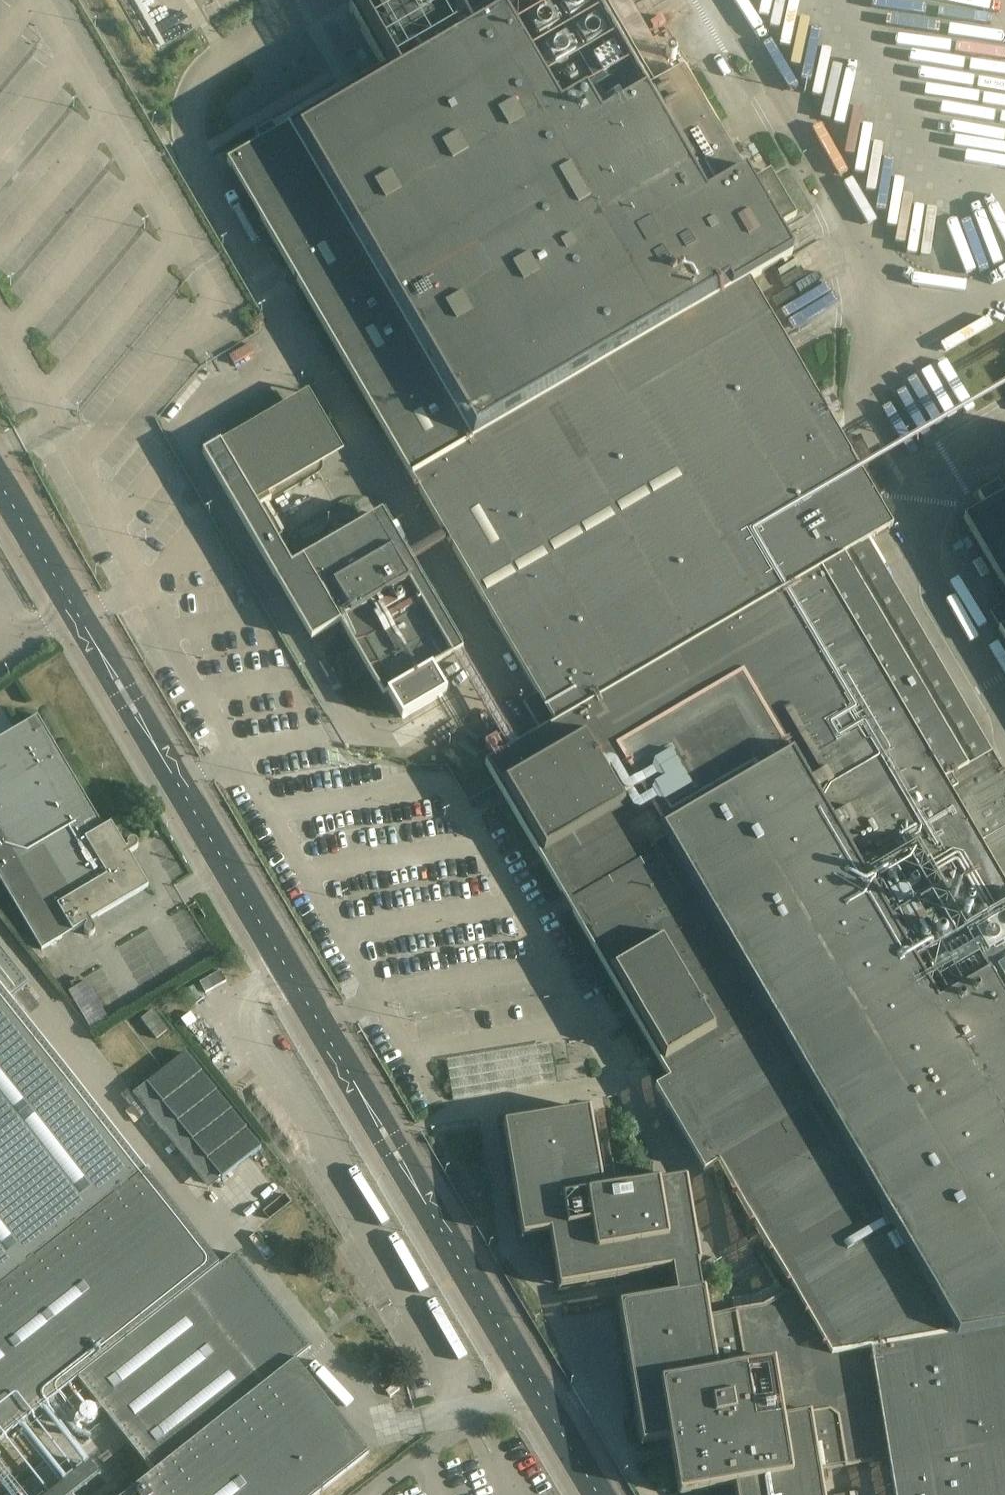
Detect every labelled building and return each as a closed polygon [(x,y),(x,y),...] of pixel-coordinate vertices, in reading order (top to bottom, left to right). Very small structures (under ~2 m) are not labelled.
[(869,541),(892,528),(749,283),(791,258),(775,230),(796,218),(772,177),(751,189),(682,72),(653,89),(601,0),(507,0),(477,18),(467,0),(369,0),(352,10),(387,70),(227,164),(537,695),(523,703),(540,732),(485,764),(669,1080),(656,1088),(704,1172),(718,1164),(793,1292),(788,1297),(787,1296),(787,1294),(762,1309),(734,1314),(743,1370),(718,1374),(685,1180),(602,1193),(589,1110),(503,1125),(522,1238),(550,1233),(559,1289),(672,1270),(676,1295),(618,1304),(641,1444),(698,1435),(707,1494),(820,1494),(818,1482),(828,1481),(827,1472),(888,1462),(894,1494),(1004,1494),(1004,775),(869,541)] [(219,444),(251,498),(339,446),(308,393),(219,444)] [(373,518),(351,531),(290,566),(251,498),(219,444),(202,455),(311,641),(340,625),(383,698),(388,695),(402,719),(447,693),(433,669),(454,656),(373,518)] [(1004,495),(998,486),(977,498),(982,508),(964,518),(1004,590),(1004,494),(1004,495)] [(988,614),(998,631),(1004,643),(1004,604),(988,614)] [(137,848),(138,846),(137,843),(135,841),(133,840),(130,840),(128,842),(127,844),(127,845),(127,847),(127,849),(125,849),(111,824),(104,828),(38,717),(0,740),(0,880),(42,951),(86,925),(87,926),(85,928),(84,931),(84,932),(85,934),(86,936),(88,937),(90,937),(93,936),(94,935),(95,934),(95,932),(95,930),(95,929),(91,922),(148,888),(129,855),(137,848)] [(369,1455),(295,1361),(310,1349),(236,1255),(220,1267),(11,1001),(29,987),(0,951),(0,1442),(78,1380),(152,1475),(126,1494),(319,1494),(369,1455)] [(141,1020),(157,1040),(167,1031),(151,1012),(141,1020)] [(146,1084),(222,1180),(261,1150),(185,1053),(146,1084)] [(827,1494),(850,1494),(849,1483),(826,1484),(827,1494)]
